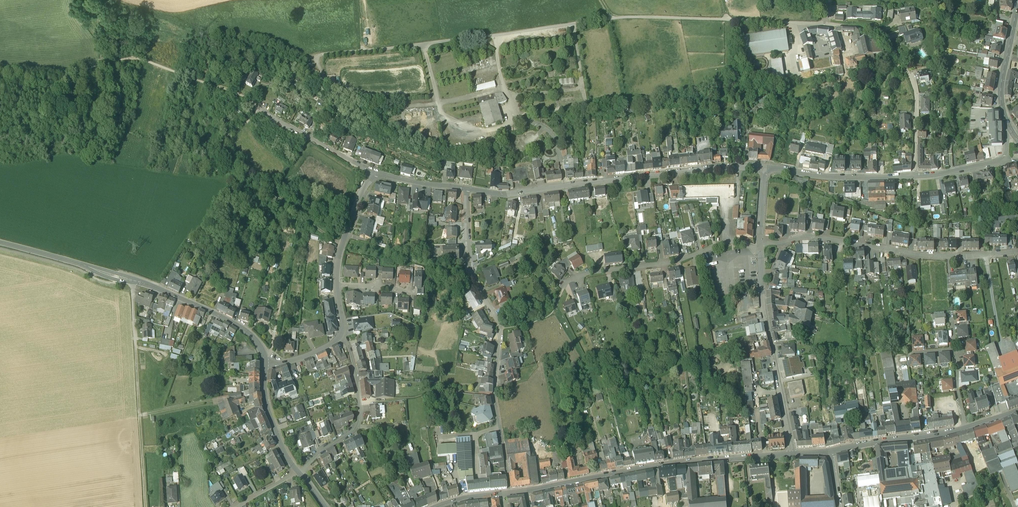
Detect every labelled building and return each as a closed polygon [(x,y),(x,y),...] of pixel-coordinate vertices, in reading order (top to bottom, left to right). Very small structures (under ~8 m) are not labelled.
[(1000,8),(1011,10),(1013,0),(1002,0),(1000,8)] [(863,15),(857,14),(857,11),(848,10),(848,20),(857,20),(863,20),(863,15)] [(914,10),(900,12),(902,23),(916,21),(914,10)] [(881,11),(872,11),(872,14),(863,14),(863,15),(863,20),(863,21),(871,21),(871,22),(881,22),(881,11)] [(1003,23),(996,21),(995,27),(995,28),(998,29),(998,28),(1002,29),(1003,23)] [(905,26),(897,28),(900,36),(903,35),(904,36),(908,34),(905,26)] [(1002,29),(998,28),(998,29),(995,28),(993,38),(1004,40),(1005,39),(1006,34),(1007,30),(1002,29)] [(806,36),(801,38),(805,49),(809,48),(813,47),(810,38),(818,37),(818,30),(807,31),(808,32),(809,36),(806,36)] [(829,32),(818,30),(818,37),(829,39),(828,37),(829,37),(829,32)] [(859,34),(856,31),(837,30),(836,35),(852,36),(854,47),(857,46),(861,45),(860,42),(861,42),(859,34)] [(908,34),(904,36),(907,45),(918,41),(918,42),(919,42),(922,41),(923,40),(922,36),(919,36),(918,31),(908,34)] [(786,32),(744,38),(747,59),(789,53),(788,46),(787,39),(786,32)] [(829,37),(828,37),(829,39),(833,55),(838,54),(842,53),(836,35),(829,37)] [(993,38),(985,36),(985,39),(984,41),(1003,44),(1004,40),(993,38)] [(861,42),(860,42),(861,45),(864,58),(865,58),(865,60),(867,59),(882,55),(880,46),(877,43),(873,44),(872,39),(861,42)] [(1001,47),(993,46),(991,53),(994,54),(1000,54),(1001,47)] [(813,62),(809,48),(805,49),(808,63),(813,62)] [(782,59),(772,61),(775,86),(785,85),(782,59)] [(813,62),(808,63),(810,74),(835,70),(834,59),(813,62)] [(999,60),(990,59),(989,66),(997,68),(999,60)] [(855,61),(846,63),(848,72),(857,70),(856,66),(855,61)] [(808,63),(802,64),(804,75),(810,74),(808,63)] [(841,69),(835,70),(837,78),(844,77),(842,69),(841,69)] [(982,72),(975,70),(974,79),(981,80),(982,72)] [(260,76),(252,72),(246,84),(253,88),(257,81),(260,76)] [(922,74),(919,74),(920,83),(925,82),(925,80),(929,80),(928,77),(927,73),(922,74)] [(996,76),(988,74),(987,81),(995,82),(996,76)] [(986,81),(985,89),(993,91),(995,82),(987,81),(986,81)] [(494,82),(474,87),(476,93),(496,88),(494,82)] [(494,95),(496,101),(498,105),(507,102),(502,94),(494,95)] [(993,97),(982,95),(981,105),(985,106),(985,105),(992,106),(993,97)] [(496,101),(480,105),(486,129),(503,125),(498,105),(496,101)] [(285,109),(278,105),(275,112),(282,115),(283,113),(285,109)] [(999,113),(988,113),(988,117),(986,117),(987,130),(989,130),(989,143),(992,143),(992,146),(1002,146),(1002,125),(999,125),(999,113)] [(312,123),(303,117),(299,123),(305,126),(304,127),(309,129),(312,123)] [(900,117),(900,131),(901,131),(901,130),(904,130),(906,131),(908,131),(910,129),(910,127),(909,126),(909,121),(908,121),(908,117),(907,117),(900,117)] [(740,123),(738,121),(736,123),(735,123),(735,129),(726,129),(726,131),(723,131),(723,133),(721,133),(721,136),(723,136),(723,138),(726,138),(726,140),(735,140),(735,143),(742,142),(741,128),(741,123),(740,123)] [(774,137),(762,136),(750,134),(749,142),(758,143),(769,145),(773,145),(774,137)] [(333,135),(329,142),(335,145),(339,138),(337,137),(333,135)] [(357,140),(348,136),(343,149),(352,152),(357,140)] [(758,143),(749,142),(749,150),(758,151),(758,143)] [(800,146),(792,143),(790,150),(794,151),(794,153),(798,154),(800,146)] [(807,144),(806,151),(823,155),(825,147),(807,144)] [(773,145),(769,145),(766,155),(758,154),(757,160),(770,161),(773,145)] [(758,151),(749,150),(749,159),(757,160),(758,154),(758,151)] [(362,156),(361,159),(369,162),(372,154),(363,151),(363,153),(362,156)] [(540,160),(539,151),(531,153),(532,161),(540,160)] [(712,152),(699,154),(700,155),(696,155),(697,164),(713,162),(713,157),(712,152)] [(970,154),(965,155),(966,164),(976,162),(975,157),(974,153),(970,154)] [(381,157),(372,154),(369,162),(378,165),(378,164),(381,157)] [(660,159),(658,159),(657,154),(650,155),(652,163),(653,169),(662,168),(660,160),(660,159)] [(687,156),(683,157),(684,166),(697,164),(696,155),(693,155),(687,156)] [(676,158),(668,159),(669,160),(670,167),(680,166),(679,157),(676,158)] [(845,158),(835,158),(835,170),(845,170),(845,158)] [(861,158),(851,158),(851,170),(861,170),(861,158)] [(532,161),(532,162),(532,165),(534,172),(542,170),(540,160),(532,161)] [(446,162),(438,161),(437,166),(440,168),(440,170),(444,170),(444,164),(446,164),(446,162)] [(911,164),(906,165),(906,161),(902,161),(902,165),(903,172),(911,171),(912,164),(911,164)] [(613,167),(609,167),(609,162),(606,162),(606,168),(607,175),(616,174),(615,165),(615,162),(612,162),(613,167)] [(815,163),(811,162),(810,164),(809,169),(809,170),(818,171),(818,169),(819,164),(815,163)] [(931,162),(923,162),(923,171),(931,171),(931,162)] [(624,169),(624,164),(615,165),(616,174),(624,173),(624,169)] [(412,167),(403,165),(401,173),(410,175),(411,174),(412,167)] [(455,165),(451,165),(450,170),(447,170),(447,171),(447,179),(454,179),(455,165)] [(529,167),(510,169),(512,183),(519,182),(519,183),(521,182),(521,183),(522,183),(522,182),(532,180),(532,181),(533,181),(535,181),(536,181),(534,172),(532,165),(529,165),(529,167)] [(507,175),(511,175),(510,167),(499,166),(499,168),(489,168),(488,173),(505,175),(507,175)] [(472,168),(460,167),(459,178),(471,179),(472,168)] [(1012,167),(1005,168),(1007,175),(1007,178),(1008,178),(1017,176),(1016,167),(1012,168),(1012,167)] [(569,170),(565,170),(566,180),(574,179),(574,171),(574,169),(569,170)] [(542,170),(534,172),(535,180),(543,179),(542,170)] [(577,171),(576,171),(574,171),(574,179),(583,178),(583,172),(577,172),(577,171)] [(986,172),(980,173),(980,176),(976,177),(977,182),(981,182),(981,183),(983,183),(982,181),(987,181),(986,172)] [(556,173),(546,175),(547,183),(561,180),(560,174),(556,175),(556,173)] [(499,175),(491,175),(490,189),(497,190),(498,185),(499,175)] [(809,179),(790,176),(790,178),(809,185),(809,179)] [(967,177),(959,179),(960,182),(961,188),(961,187),(965,187),(969,186),(967,177)] [(885,181),(868,181),(869,202),(876,202),(886,201),(886,197),(886,192),(885,192),(885,183),(885,181)] [(885,183),(885,192),(886,192),(892,192),(894,191),(894,183),(885,183)] [(953,183),(945,185),(944,185),(947,196),(956,194),(954,183),(953,183)] [(376,185),(375,192),(390,196),(391,193),(392,186),(381,184),(381,186),(376,185)] [(854,184),(845,184),(845,188),(844,188),(843,189),(843,191),(844,191),(845,191),(845,194),(852,194),(854,193),(854,188),(854,184)] [(661,185),(654,186),(656,197),(663,196),(662,190),(661,185)] [(604,187),(594,189),(594,191),(595,197),(605,195),(604,187)] [(861,188),(854,188),(854,193),(852,194),(852,197),(861,197),(861,188)] [(408,190),(399,189),(398,203),(403,203),(403,204),(407,205),(408,200),(408,199),(408,190)] [(582,190),(567,192),(569,201),(583,200),(583,199),(582,190)] [(442,192),(433,191),(433,202),(442,203),(442,202),(442,196),(442,192)] [(457,192),(449,191),(448,199),(454,199),(456,200),(457,192)] [(646,192),(640,193),(640,194),(637,194),(638,204),(642,204),(642,205),(648,204),(647,195),(646,192)] [(938,192),(929,193),(931,206),(940,205),(938,192)] [(929,193),(920,194),(922,207),(931,206),(929,193)] [(553,194),(544,196),(545,205),(548,205),(548,204),(549,204),(554,203),(553,194)] [(423,196),(414,195),(413,204),(413,209),(427,210),(428,198),(423,198),(423,196)] [(481,206),(481,196),(473,196),(473,207),(477,207),(477,206),(481,206)] [(381,201),(371,198),(369,206),(379,208),(381,201)] [(529,198),(522,199),(523,207),(530,206),(529,198)] [(886,201),(876,202),(876,210),(886,210),(886,201)] [(516,204),(509,203),(508,209),(508,211),(508,212),(511,212),(512,213),(512,212),(515,213),(515,210),(516,204)] [(379,208),(369,206),(367,214),(370,215),(373,216),(373,215),(377,217),(377,216),(379,208)] [(835,206),(834,210),(833,218),(837,219),(838,217),(843,218),(845,210),(837,208),(838,207),(835,206)] [(825,221),(813,219),(812,227),(812,230),(824,232),(824,229),(825,221)] [(367,221),(364,220),(362,228),(371,230),(373,223),(370,222),(370,221),(367,221)] [(743,221),(742,230),(737,230),(737,237),(740,237),(753,238),(754,222),(743,221)] [(861,223),(852,222),(850,231),(859,232),(859,230),(861,223)] [(792,223),(791,223),(791,225),(790,231),(798,232),(798,223),(792,223)] [(709,225),(703,227),(706,239),(709,238),(708,237),(711,237),(710,230),(709,225)] [(876,227),(869,226),(868,232),(867,235),(875,236),(876,227)] [(882,228),(876,227),(875,236),(883,237),(884,231),(885,227),(882,226),(882,228)] [(703,227),(697,228),(698,233),(700,240),(703,239),(703,240),(706,239),(703,227)] [(371,230),(362,228),(360,236),(369,238),(372,239),(373,239),(374,235),(370,234),(371,230)] [(775,229),(766,228),(765,236),(775,236),(775,229)] [(783,228),(775,228),(775,229),(775,236),(782,237),(783,228)] [(452,229),(447,229),(447,230),(447,238),(457,237),(457,229),(452,229)] [(691,231),(686,233),(689,245),(692,244),(691,243),(694,243),(693,236),(691,231)] [(686,233),(680,234),(681,239),(683,245),(685,245),(686,245),(689,245),(686,233)] [(901,235),(893,234),(891,244),(900,245),(901,236),(901,235)] [(907,237),(901,236),(900,245),(908,246),(909,238),(910,236),(909,236),(907,235),(907,237)] [(638,236),(624,238),(625,246),(631,245),(632,251),(640,250),(638,236)] [(655,239),(653,239),(653,240),(646,240),(647,249),(656,248),(655,239)] [(926,241),(918,241),(918,249),(926,249),(926,241)] [(934,241),(926,241),(926,249),(934,249),(934,241)] [(948,241),(940,241),(940,249),(948,249),(948,241)] [(957,241),(948,241),(948,249),(957,249),(957,241)] [(971,241),(962,241),(963,249),(971,249),(971,241)] [(979,241),(971,241),(971,249),(979,249),(979,241)] [(484,243),(475,244),(475,251),(476,251),(476,254),(477,254),(485,254),(488,251),(491,251),(491,243),(490,243),(484,243)] [(598,245),(586,246),(587,252),(603,250),(602,244),(598,244),(598,245)] [(329,246),(324,245),(322,255),(332,257),(334,247),(331,247),(329,246)] [(818,245),(808,245),(808,253),(809,255),(819,254),(818,245)] [(669,247),(668,247),(670,256),(678,255),(678,250),(679,250),(679,249),(677,249),(677,246),(669,247)] [(459,247),(443,247),(443,257),(449,257),(449,258),(454,258),(454,259),(459,259),(459,247)] [(832,248),(824,248),(825,258),(828,258),(828,259),(827,260),(829,262),(830,261),(833,261),(832,258),(832,248)] [(787,256),(781,253),(778,262),(782,264),(786,265),(787,266),(787,265),(791,257),(787,256)] [(621,254),(604,256),(605,266),(612,265),(615,264),(622,263),(621,254)] [(578,255),(569,261),(572,265),(574,269),(583,264),(578,255)] [(568,259),(561,263),(562,265),(566,269),(572,265),(569,261),(568,259)] [(853,260),(843,261),(844,270),(853,269),(853,260)] [(1013,262),(1007,263),(1009,274),(1015,273),(1015,269),(1014,265),(1013,262)] [(558,266),(556,269),(554,268),(551,272),(554,276),(558,279),(562,275),(563,276),(565,272),(558,266)] [(358,267),(345,267),(344,277),(358,277),(358,273),(358,267)] [(492,267),(483,271),(488,286),(498,283),(492,267)] [(915,267),(907,267),(908,280),(909,283),(916,282),(915,280),(916,279),(916,276),(917,275),(916,272),(915,272),(915,267)] [(368,273),(366,273),(366,277),(375,278),(376,273),(376,268),(368,268),(368,273)] [(694,268),(685,270),(688,284),(696,282),(697,282),(696,277),(694,268)] [(393,269),(383,269),(382,273),(382,278),(393,279),(393,269)] [(975,270),(968,271),(968,272),(969,282),(969,284),(970,286),(976,285),(977,285),(976,280),(975,270)] [(410,273),(404,272),(404,274),(400,274),(399,282),(409,283),(410,273)] [(965,272),(953,273),(954,274),(954,282),(955,284),(966,283),(966,281),(965,272)] [(662,273),(650,274),(651,283),(663,282),(663,279),(662,273)] [(174,278),(170,275),(169,277),(167,281),(164,285),(169,288),(172,282),(174,278)] [(193,278),(188,276),(185,281),(191,284),(193,278)] [(633,277),(620,279),(620,284),(624,284),(625,293),(635,292),(633,277)] [(191,284),(187,291),(195,295),(201,283),(193,278),(191,284)] [(787,286),(783,285),(782,287),(794,288),(795,280),(787,280),(787,286)] [(324,281),(322,281),(322,282),(318,282),(318,287),(322,287),(321,291),(330,291),(330,287),(330,281),(324,281)] [(172,282),(169,288),(168,289),(179,294),(182,286),(179,285),(172,282)] [(603,287),(596,288),(599,299),(612,296),(610,290),(609,285),(603,286),(603,287)] [(504,287),(494,291),(499,304),(506,302),(509,300),(505,289),(504,287)] [(481,304),(471,290),(467,292),(471,298),(469,299),(469,300),(471,302),(473,301),(477,307),(481,304)] [(577,294),(581,306),(590,303),(586,290),(584,291),(583,290),(579,292),(580,293),(577,294)] [(227,292),(226,291),(224,296),(226,297),(230,298),(229,299),(231,300),(232,297),(233,294),(227,292)] [(154,294),(147,292),(144,299),(152,302),(154,294)] [(357,293),(346,292),(346,299),(347,299),(347,304),(357,305),(357,302),(357,293)] [(375,294),(364,293),(364,301),(363,303),(374,303),(375,294)] [(392,294),(382,294),(381,303),(391,304),(392,302),(392,296),(392,294)] [(168,297),(160,295),(158,302),(159,302),(158,305),(158,308),(165,310),(165,309),(166,305),(168,297)] [(152,302),(144,299),(136,296),(135,300),(135,303),(150,308),(151,303),(152,302)] [(775,297),(767,296),(767,307),(775,307),(775,300),(775,297)] [(175,300),(168,297),(166,305),(169,306),(173,307),(175,300)] [(230,298),(226,297),(223,303),(222,304),(229,307),(231,300),(229,299),(230,298)] [(790,298),(785,298),(785,300),(784,300),(784,301),(786,304),(785,308),(787,308),(790,308),(792,299),(790,298)] [(328,300),(325,300),(328,317),(334,316),(335,316),(331,299),(328,300)] [(409,299),(399,299),(398,309),(408,309),(409,299)] [(802,301),(792,299),(790,308),(800,311),(802,301)] [(574,305),(572,300),(563,304),(564,306),(564,307),(563,308),(564,309),(565,310),(567,313),(576,310),(574,305)] [(784,301),(775,300),(775,307),(776,307),(785,308),(786,304),(784,301)] [(221,303),(219,306),(218,305),(217,308),(219,308),(217,311),(226,315),(228,308),(229,307),(222,304),(221,303)] [(185,308),(179,306),(175,317),(181,320),(185,307),(185,308)] [(185,307),(181,320),(181,318),(188,321),(192,310),(185,307)] [(775,307),(767,307),(769,320),(775,319),(776,323),(778,323),(778,322),(777,316),(777,312),(776,307),(775,307)] [(232,310),(228,308),(226,315),(233,318),(235,311),(232,310)] [(205,312),(199,309),(198,312),(196,316),(200,318),(200,316),(203,317),(205,312)] [(263,311),(260,310),(259,313),(257,319),(268,321),(269,316),(267,315),(268,312),(266,311),(267,311),(266,310),(264,309),(263,310),(263,311)] [(192,310),(188,321),(194,323),(196,316),(198,312),(192,310)] [(250,314),(240,311),(239,316),(241,316),(240,320),(248,322),(250,314)] [(481,311),(472,316),(479,327),(483,325),(488,322),(481,311)] [(813,314),(802,311),(801,315),(800,319),(798,326),(809,329),(809,328),(813,314)] [(965,313),(956,314),(957,323),(959,323),(966,322),(965,313)] [(748,314),(740,316),(741,318),(742,323),(751,321),(756,319),(755,314),(749,316),(748,314)] [(800,319),(785,315),(785,322),(789,322),(790,324),(798,326),(800,319)] [(334,319),(334,316),(328,317),(331,332),(333,331),(337,331),(336,327),(337,327),(335,319),(334,319)] [(935,317),(933,317),(934,322),(936,322),(936,323),(936,326),(945,325),(944,321),(946,321),(945,316),(944,316),(935,317)] [(372,328),(371,318),(359,320),(354,321),(355,331),(360,330),(372,328)] [(223,325),(215,321),(213,325),(221,329),(223,325)] [(230,325),(225,322),(220,332),(222,333),(223,331),(224,331),(225,329),(227,330),(230,325)] [(317,322),(304,325),(306,332),(310,331),(311,338),(324,335),(322,325),(318,326),(317,322)] [(489,324),(485,327),(485,326),(484,326),(483,326),(483,325),(479,327),(480,329),(480,331),(488,334),(492,335),(493,331),(491,331),(493,325),(489,324)] [(758,325),(755,326),(756,334),(765,333),(764,324),(758,325)] [(221,329),(213,325),(212,326),(210,329),(210,330),(210,331),(209,332),(217,336),(221,329)] [(151,326),(142,326),(143,339),(152,338),(151,326)] [(237,329),(231,326),(228,331),(230,332),(234,334),(237,329)] [(960,329),(958,329),(959,337),(967,337),(967,328),(960,329)] [(519,332),(513,334),(513,335),(508,337),(512,348),(511,348),(512,353),(518,351),(518,350),(522,348),(519,339),(521,338),(519,332)] [(718,333),(718,338),(717,338),(717,341),(728,340),(727,332),(718,333)] [(799,334),(792,332),(792,337),(793,336),(796,336),(796,342),(800,342),(799,334)] [(750,336),(747,337),(748,343),(753,342),(764,340),(766,348),(770,347),(766,333),(756,334),(750,336)] [(940,345),(948,344),(947,333),(945,333),(939,334),(940,345)] [(366,335),(362,336),(362,338),(363,344),(366,344),(372,343),(371,335),(369,335),(369,334),(366,334),(366,335)] [(922,338),(913,339),(914,348),(923,347),(922,345),(922,338)] [(967,343),(966,343),(967,352),(976,351),(975,343),(975,342),(967,343)] [(372,343),(366,344),(367,348),(368,353),(374,352),(372,343)] [(289,344),(285,344),(285,345),(285,348),(285,351),(294,352),(294,351),(294,345),(294,344),(289,344)] [(337,344),(332,347),(335,354),(340,351),(340,350),(337,344)] [(1002,367),(994,344),(985,347),(994,370),(1002,367)] [(358,345),(352,346),(356,360),(357,364),(363,362),(359,350),(358,345)] [(494,348),(484,345),(482,352),(492,355),(494,348)] [(794,345),(782,346),(783,355),(787,355),(790,355),(790,354),(795,354),(794,345)] [(766,348),(758,350),(759,355),(760,357),(771,355),(770,347),(766,348)] [(325,351),(316,355),(318,360),(318,361),(327,356),(325,351)] [(340,351),(335,354),(337,357),(338,357),(340,362),(347,359),(345,353),(342,355),(340,351)] [(234,353),(225,354),(225,365),(228,365),(235,365),(235,358),(235,353),(234,353)] [(891,353),(881,353),(885,374),(894,373),(895,373),(891,353)] [(1002,367),(1017,361),(1017,355),(1017,353),(999,359),(1002,367)] [(949,354),(940,355),(940,357),(941,364),(950,363),(949,354)] [(334,356),(328,359),(331,364),(330,364),(330,365),(337,361),(334,356)] [(934,356),(925,357),(926,366),(935,365),(934,358),(934,356)] [(311,357),(304,360),(306,367),(308,371),(314,368),(313,365),(314,365),(313,362),(311,357)] [(404,363),(404,371),(413,371),(415,357),(412,357),(410,363),(404,363)] [(919,357),(910,358),(911,367),(920,366),(919,359),(919,357)] [(973,357),(964,358),(965,367),(974,366),(973,357)] [(512,360),(508,361),(509,364),(506,365),(508,372),(517,369),(520,368),(519,364),(517,358),(512,360)] [(783,362),(786,378),(802,375),(801,369),(805,368),(804,363),(800,364),(799,359),(783,362)] [(1002,367),(1005,374),(1017,369),(1017,361),(1002,367)] [(363,362),(357,364),(359,372),(366,371),(366,370),(365,366),(364,362),(363,362)] [(750,362),(741,363),(745,393),(751,392),(754,392),(750,362)] [(251,364),(251,369),(250,369),(250,375),(259,375),(260,363),(251,364)] [(286,365),(280,367),(282,372),(282,374),(283,374),(288,372),(289,372),(286,365)] [(1002,367),(994,370),(997,377),(1005,374),(1002,367)] [(508,372),(505,372),(508,382),(519,379),(517,369),(508,372)] [(997,377),(999,384),(1000,386),(1002,385),(1017,379),(1017,369),(1005,374),(997,377)] [(273,371),(269,370),(268,381),(271,382),(274,382),(275,374),(276,372),(273,371)] [(336,373),(334,374),(335,376),(337,382),(345,379),(343,375),(343,374),(341,371),(336,373)] [(288,372),(283,374),(286,383),(293,381),(292,378),(288,372)] [(378,372),(372,372),(372,377),(372,380),(373,380),(375,380),(380,380),(381,380),(381,374),(381,372),(378,372)] [(965,373),(961,374),(962,383),(971,382),(971,381),(974,381),(974,380),(976,380),(976,372),(974,372),(965,373)] [(765,384),(774,382),(773,373),(768,374),(760,376),(761,380),(765,379),(765,384)] [(894,373),(885,374),(887,386),(895,385),(894,373)] [(259,375),(250,375),(250,384),(250,390),(259,388),(259,375)] [(381,380),(380,380),(380,385),(380,399),(389,398),(389,381),(381,380)] [(286,383),(281,385),(284,395),(296,391),(293,381),(286,383)] [(366,381),(360,382),(361,390),(369,389),(369,385),(368,381),(366,381)] [(805,395),(802,381),(788,384),(791,397),(805,395)] [(943,382),(943,391),(949,391),(952,390),(951,381),(949,382),(943,382)] [(281,384),(278,385),(277,382),(274,383),(274,382),(271,382),(277,398),(284,395),(281,385),(281,384)] [(350,382),(347,383),(348,385),(348,386),(345,387),(338,389),(335,390),(336,394),(341,393),(344,392),(344,391),(353,388),(350,382)] [(907,383),(902,384),(904,404),(905,406),(913,405),(910,382),(907,383)] [(895,385),(887,386),(889,395),(897,393),(899,404),(904,404),(902,384),(895,385)] [(1000,386),(999,384),(989,388),(990,393),(990,394),(993,393),(996,404),(1000,403),(1000,404),(1006,402),(1006,401),(1004,398),(1001,388),(1000,386)] [(353,388),(344,391),(344,392),(341,393),(342,397),(354,394),(353,388)] [(369,389),(361,390),(362,398),(370,397),(369,389)] [(751,392),(745,393),(747,410),(753,409),(751,392)] [(249,396),(248,396),(249,402),(255,401),(261,400),(262,399),(261,393),(250,396),(249,396)] [(897,393),(889,395),(891,405),(896,405),(899,404),(897,393)] [(241,398),(231,400),(233,406),(245,403),(244,397),(241,398)] [(1006,401),(1006,402),(1009,410),(1017,406),(1017,402),(1016,397),(1012,399),(1006,401)] [(490,398),(481,400),(482,408),(489,406),(491,406),(490,398)] [(983,398),(979,399),(979,400),(975,402),(978,413),(989,409),(986,398),(983,399),(983,398)] [(777,399),(768,400),(769,408),(770,410),(779,408),(777,399)] [(231,400),(218,405),(224,421),(236,416),(233,406),(231,400)] [(261,400),(255,401),(256,408),(257,409),(250,412),(247,414),(250,421),(254,419),(257,418),(264,414),(261,407),(262,407),(261,400)] [(858,404),(846,406),(847,415),(848,416),(860,414),(860,413),(858,404)] [(976,404),(971,405),(971,404),(969,404),(972,414),(978,413),(976,404)] [(301,406),(291,410),(295,421),(306,417),(301,406)] [(480,410),(477,409),(476,410),(473,410),(472,412),(472,414),(475,416),(477,415),(478,424),(489,422),(489,420),(491,417),(489,406),(482,408),(482,410),(481,411),(480,410)] [(846,406),(834,409),(834,411),(835,418),(840,417),(847,415),(846,406)] [(378,407),(371,408),(372,419),(380,418),(380,415),(379,407),(378,407)] [(779,408),(770,410),(770,414),(772,420),(780,418),(779,408)] [(770,410),(760,412),(761,422),(766,421),(766,415),(770,414),(770,410)] [(869,412),(864,413),(864,412),(860,413),(860,414),(861,420),(864,420),(865,424),(871,423),(869,415),(869,412)] [(345,415),(344,415),(347,422),(352,421),(353,418),(352,413),(351,413),(345,415)] [(264,414),(257,418),(260,425),(261,426),(269,423),(264,414)] [(333,419),(335,424),(336,429),(348,425),(347,422),(344,415),(333,419)] [(795,417),(790,418),(793,433),(798,433),(795,417)] [(919,417),(914,417),(914,420),(910,420),(910,423),(912,432),(921,431),(919,419),(919,417)] [(1010,417),(1001,421),(1004,428),(1007,427),(1008,429),(1008,428),(1010,432),(1016,430),(1014,426),(1010,417)] [(948,419),(942,420),(943,428),(954,426),(953,418),(948,419)] [(939,420),(933,421),(934,429),(943,428),(942,420),(939,420)] [(1001,421),(990,426),(988,426),(986,427),(989,434),(989,436),(991,435),(998,433),(1005,430),(1004,428),(1001,421)] [(876,422),(871,423),(871,425),(873,438),(880,437),(879,429),(877,429),(876,422)] [(269,423),(261,426),(263,430),(264,433),(271,429),(269,423)] [(328,423),(324,424),(324,423),(319,425),(324,437),(327,436),(326,434),(331,433),(328,423)] [(895,425),(896,433),(896,435),(912,432),(910,423),(900,424),(895,425)] [(894,424),(885,425),(886,428),(887,434),(896,433),(895,425),(894,424)] [(986,427),(973,430),(975,438),(982,436),(989,434),(986,427)] [(730,428),(720,429),(721,432),(721,436),(728,435),(731,435),(730,428)] [(852,428),(844,430),(844,434),(843,434),(843,438),(839,439),(840,443),(854,440),(853,435),(852,428)] [(657,432),(654,433),(653,429),(647,430),(650,443),(652,449),(657,448),(660,447),(657,433),(657,432)] [(863,431),(859,432),(859,434),(860,439),(873,438),(872,433),(868,433),(868,430),(863,431)] [(973,430),(957,435),(960,444),(961,444),(968,442),(972,441),(976,439),(975,438),(973,430)] [(1005,430),(998,433),(1002,444),(1010,442),(1005,430)] [(662,431),(657,433),(660,447),(665,445),(663,439),(662,431)] [(798,433),(793,433),(795,441),(796,441),(797,447),(809,447),(809,440),(808,432),(803,432),(804,440),(802,440),(800,432),(798,433)] [(312,441),(310,434),(300,438),(303,449),(314,446),(312,441)] [(489,449),(499,447),(496,434),(487,435),(485,440),(486,441),(488,449),(489,449)] [(834,434),(831,435),(832,439),(833,445),(836,444),(840,443),(839,439),(838,434),(834,434)] [(957,435),(943,439),(945,447),(945,448),(958,445),(960,444),(957,435)] [(718,436),(709,437),(710,447),(707,448),(707,455),(719,454),(719,447),(718,436)] [(784,436),(768,437),(770,449),(785,448),(784,439),(784,436)] [(824,436),(812,437),(813,446),(813,447),(825,446),(824,436)] [(360,437),(353,440),(357,449),(364,445),(360,437)] [(271,439),(263,443),(266,447),(265,447),(266,450),(275,445),(271,439)] [(615,439),(610,441),(612,447),(609,448),(609,450),(610,454),(611,454),(612,456),(615,455),(614,453),(619,452),(618,448),(615,439)] [(761,439),(751,440),(751,442),(752,450),(762,449),(761,439)] [(829,439),(825,440),(826,447),(833,445),(832,439),(829,439)] [(943,439),(930,441),(932,449),(933,449),(945,447),(943,439)] [(350,442),(344,445),(346,449),(348,453),(348,452),(353,450),(353,451),(357,449),(353,440),(350,442)] [(1010,442),(1012,449),(1017,446),(1017,441),(1015,443),(1014,440),(1013,441),(1010,442)] [(682,442),(677,443),(677,446),(674,447),(675,451),(682,450),(683,450),(682,442)] [(748,442),(736,443),(737,453),(752,451),(752,450),(751,442),(748,442)] [(925,442),(913,444),(914,450),(915,456),(920,455),(924,454),(927,454),(925,442)] [(981,453),(982,456),(984,460),(990,475),(1002,470),(1017,464),(1017,463),(1012,449),(1010,442),(1002,444),(987,451),(981,453)] [(528,443),(505,446),(507,462),(513,462),(523,460),(530,459),(530,455),(528,443)] [(593,443),(589,444),(590,449),(583,451),(584,455),(595,452),(593,443)] [(470,444),(456,445),(457,455),(458,469),(459,480),(465,479),(473,479),(471,444),(470,444)] [(960,444),(958,445),(958,449),(963,459),(967,457),(961,444),(960,444)] [(338,445),(333,447),(337,454),(341,452),(338,445)] [(456,445),(437,446),(438,456),(457,455),(456,445)] [(889,445),(884,446),(875,447),(877,458),(877,462),(878,465),(878,469),(878,470),(884,469),(883,459),(886,459),(885,453),(895,452),(894,445),(890,445),(889,445)] [(705,446),(695,447),(695,449),(695,456),(707,455),(707,448),(706,446),(705,446)] [(732,446),(723,446),(723,454),(733,453),(732,446)] [(222,447),(216,450),(218,455),(225,451),(222,447)] [(333,447),(326,451),(328,454),(330,458),(334,456),(334,457),(337,455),(337,454),(333,447)] [(499,447),(489,449),(490,455),(502,453),(502,447),(499,447)] [(652,449),(632,452),(633,457),(635,464),(643,463),(646,463),(646,462),(654,461),(654,458),(653,454),(652,449)] [(695,449),(691,449),(689,449),(686,450),(686,452),(687,452),(687,457),(695,456),(695,449)] [(675,451),(673,451),(673,452),(673,459),(683,458),(682,450),(675,451)] [(285,466),(276,451),(268,455),(273,463),(275,468),(277,471),(281,468),(285,466)] [(903,451),(900,451),(902,469),(907,468),(910,467),(910,463),(908,451),(903,451)] [(549,459),(550,466),(554,465),(554,464),(558,463),(561,462),(559,452),(552,453),(553,459),(549,459)] [(595,452),(584,455),(586,463),(594,461),(598,460),(595,452)] [(658,453),(653,454),(654,458),(654,461),(654,462),(664,460),(663,452),(660,453),(658,453)] [(488,455),(486,455),(488,465),(499,463),(502,462),(504,462),(502,453),(490,455),(488,455)] [(848,453),(837,455),(838,463),(844,462),(849,461),(848,453)] [(328,454),(320,458),(325,467),(327,465),(332,462),(330,458),(328,454)] [(417,454),(403,458),(408,469),(409,469),(420,466),(417,454)] [(485,455),(480,456),(480,458),(479,458),(481,475),(481,476),(486,475),(487,479),(489,479),(490,479),(488,465),(486,455),(485,455)] [(982,456),(969,461),(970,465),(984,460),(982,456)] [(828,463),(826,457),(818,458),(818,466),(823,465),(829,465),(828,463)] [(922,506),(941,506),(942,506),(939,491),(938,487),(937,482),(935,474),(932,461),(931,457),(928,458),(928,461),(927,462),(927,465),(926,466),(928,472),(922,473),(924,482),(917,483),(918,491),(922,506)] [(950,457),(932,461),(935,474),(951,471),(949,463),(951,462),(950,457)] [(951,462),(949,463),(951,471),(952,476),(960,474),(964,473),(965,472),(972,470),(970,465),(969,461),(967,457),(963,459),(951,462)] [(616,459),(613,460),(613,461),(615,469),(623,467),(622,461),(621,458),(616,459)] [(818,466),(818,458),(800,458),(800,462),(795,462),(795,469),(805,469),(805,470),(806,469),(806,467),(818,467),(818,466)] [(530,459),(523,460),(525,479),(526,486),(534,484),(530,459)] [(549,459),(539,461),(540,469),(544,468),(543,467),(550,466),(549,459)] [(622,461),(623,467),(631,465),(630,459),(625,460),(622,461)] [(218,473),(220,475),(224,473),(223,470),(234,464),(232,461),(216,470),(217,473),(218,473)] [(611,462),(610,462),(609,461),(605,462),(606,463),(606,465),(607,465),(609,464),(610,470),(615,469),(613,461),(611,462)] [(273,463),(270,465),(269,464),(266,465),(269,471),(275,468),(273,463)] [(420,466),(409,469),(410,471),(409,471),(410,473),(411,473),(412,478),(414,482),(419,480),(418,480),(419,479),(418,476),(427,473),(431,472),(429,465),(428,463),(420,466)] [(446,463),(438,464),(439,471),(440,472),(447,471),(446,463)] [(604,463),(599,464),(600,468),(601,471),(607,470),(606,465),(606,463),(604,463)] [(723,463),(712,464),(713,471),(717,470),(717,472),(724,471),(723,463)] [(712,464),(697,465),(698,473),(698,476),(699,476),(702,475),(713,474),(713,471),(712,464)] [(1002,470),(1011,492),(1017,490),(1017,464),(1002,470)] [(829,465),(823,465),(827,488),(825,488),(825,498),(834,497),(829,465)] [(587,469),(581,471),(580,468),(574,470),(574,466),(568,467),(570,478),(578,477),(589,474),(588,472),(587,469)] [(685,466),(674,467),(675,476),(682,476),(686,475),(685,466)] [(692,466),(685,466),(686,475),(686,477),(693,476),(693,473),(692,466)] [(755,466),(749,466),(751,477),(757,476),(757,479),(765,479),(765,475),(770,475),(768,466),(756,467),(755,467),(755,466)] [(926,466),(915,467),(916,474),(922,473),(928,472),(926,466)] [(244,467),(239,470),(241,476),(242,476),(242,477),(248,475),(244,467)] [(674,467),(658,469),(658,470),(659,479),(664,479),(664,480),(667,479),(667,478),(669,478),(675,477),(675,476),(674,467)] [(915,467),(910,467),(907,468),(909,481),(917,480),(916,474),(915,467)] [(885,471),(886,484),(909,481),(907,468),(902,469),(885,471)] [(805,470),(805,469),(795,469),(796,490),(801,490),(801,500),(806,499),(805,489),(805,486),(805,470)] [(885,471),(884,469),(878,470),(879,476),(880,485),(886,484),(885,471)] [(563,470),(556,471),(556,473),(557,480),(564,479),(563,470)] [(653,470),(645,472),(646,479),(646,480),(654,478),(653,470)] [(965,472),(964,473),(968,485),(962,487),(965,498),(979,493),(976,487),(978,485),(972,470),(965,472)] [(324,477),(322,474),(320,472),(314,476),(321,487),(328,482),(326,479),(324,477)] [(645,472),(636,473),(637,481),(637,482),(640,481),(640,480),(646,479),(645,472)] [(514,473),(509,474),(511,488),(526,486),(525,479),(519,480),(518,473),(514,473)] [(556,473),(549,474),(549,477),(542,479),(542,483),(550,481),(557,480),(556,473)] [(635,473),(624,475),(626,483),(637,481),(636,473),(635,473)] [(241,476),(234,480),(240,490),(247,486),(242,477),(242,476),(241,476)] [(693,476),(686,477),(688,495),(688,498),(688,502),(696,501),(693,476)] [(857,478),(857,479),(858,487),(880,485),(879,476),(857,478)] [(490,479),(489,479),(487,479),(487,481),(488,490),(507,488),(506,477),(501,478),(493,478),(490,479)] [(617,477),(609,478),(611,486),(614,485),(621,484),(619,477),(617,477)] [(675,477),(669,478),(670,480),(671,479),(672,484),(672,485),(673,484),(674,490),(674,494),(676,502),(676,505),(675,505),(675,506),(679,506),(678,502),(678,499),(677,490),(676,479),(675,477)] [(487,481),(474,483),(473,479),(465,479),(468,492),(488,490),(487,481)] [(777,479),(770,480),(773,499),(773,500),(779,499),(780,499),(777,479)] [(607,480),(597,482),(598,486),(599,491),(608,489),(607,480)] [(886,484),(880,485),(882,496),(900,494),(913,492),(918,491),(917,483),(917,480),(909,481),(886,484)] [(597,481),(583,484),(584,490),(588,489),(598,486),(597,482),(597,481)] [(210,494),(212,496),(213,496),(212,495),(215,492),(217,494),(220,492),(222,490),(221,489),(218,484),(218,483),(210,488),(213,492),(210,494)] [(583,484),(574,486),(576,494),(584,492),(584,490),(583,484)] [(409,489),(410,491),(407,493),(412,501),(412,502),(418,500),(416,494),(424,491),(423,489),(421,485),(409,489)] [(297,486),(294,487),(294,489),(289,490),(291,500),(295,499),(296,503),(301,502),(298,487),(297,487),(297,486)] [(574,486),(566,488),(567,495),(572,494),(576,494),(574,486)] [(177,487),(168,487),(168,503),(177,503),(177,487)] [(455,487),(447,490),(449,498),(459,495),(457,487),(455,487)] [(561,489),(554,490),(555,495),(556,497),(562,496),(561,489)] [(642,490),(638,491),(639,498),(649,496),(647,489),(642,490)] [(945,490),(939,491),(942,506),(952,504),(949,489),(945,490)] [(447,490),(443,491),(444,492),(439,493),(441,500),(449,498),(447,490)] [(554,490),(542,492),(544,500),(551,498),(551,496),(555,495),(554,490)] [(683,490),(677,490),(678,499),(688,498),(688,495),(684,495),(683,495),(683,490)] [(796,490),(788,491),(789,506),(801,506),(801,500),(801,490),(796,490)] [(913,492),(914,497),(914,499),(915,504),(914,506),(916,506),(922,506),(918,491),(913,492)] [(225,498),(220,492),(217,494),(215,492),(212,495),(213,496),(218,503),(225,498)] [(542,492),(530,495),(532,503),(535,502),(544,500),(542,492)] [(429,496),(425,497),(428,506),(437,502),(435,493),(429,496)] [(674,494),(666,495),(667,503),(676,502),(674,494)] [(851,495),(844,496),(845,506),(852,505),(851,495)] [(510,498),(511,504),(518,503),(519,506),(526,506),(524,496),(510,498)] [(879,496),(871,497),(863,498),(864,506),(880,506),(879,496)] [(412,502),(415,506),(425,506),(428,506),(425,497),(418,500),(412,502)] [(801,500),(801,506),(835,506),(834,497),(825,498),(806,499),(801,500)] [(412,501),(410,498),(400,502),(402,506),(399,506),(414,506),(412,501)] [(544,500),(546,506),(547,506),(553,506),(551,498),(544,500)] [(711,500),(712,506),(727,506),(726,499),(719,499),(711,500)]
